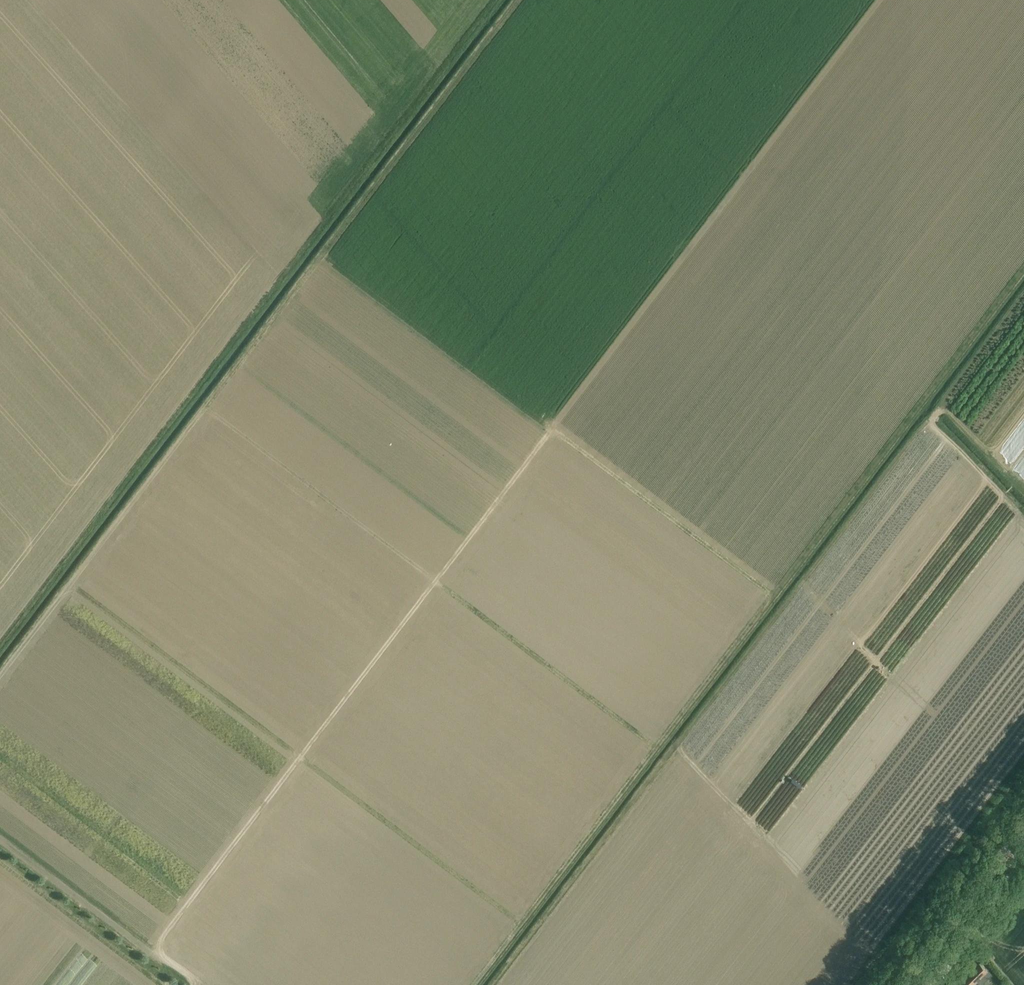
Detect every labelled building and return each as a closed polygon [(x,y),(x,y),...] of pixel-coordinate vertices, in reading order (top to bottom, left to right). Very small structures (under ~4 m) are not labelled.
[(980,962),(969,974),(976,981),(980,984),(987,978),(990,975),(987,971),(988,970),(980,962)] [(957,984),(980,984),(976,981),(969,974),(957,984)]
